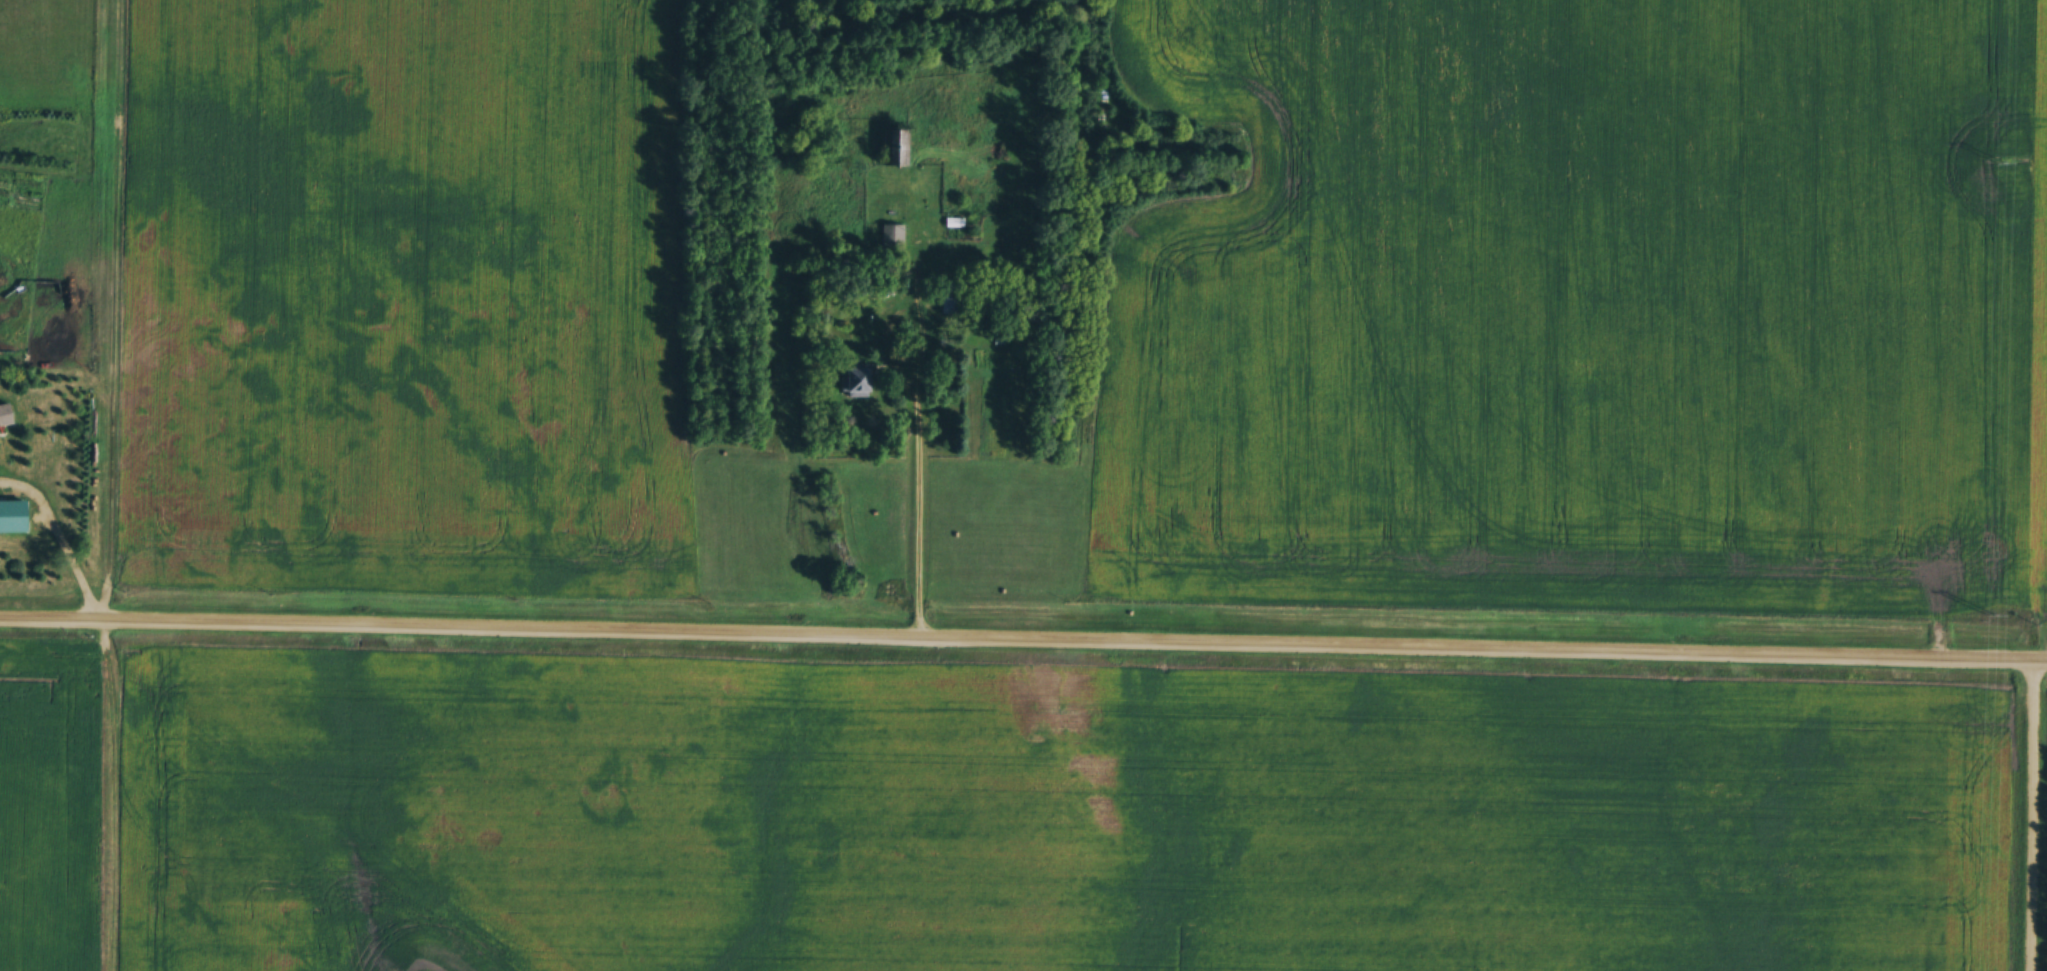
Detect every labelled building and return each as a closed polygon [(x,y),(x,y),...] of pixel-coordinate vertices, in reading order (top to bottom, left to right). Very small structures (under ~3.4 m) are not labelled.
[(883,133),(883,170),(907,170),(907,133),(883,133)] [(903,227),(881,227),(881,253),(903,253),(903,227)] [(940,316),(966,316),(966,283),(940,283),(940,316)] [(868,400),(868,367),(840,367),(840,400),(868,400)] [(11,428),(8,406),(0,408),(0,429),(11,428)] [(27,539),(27,514),(16,514),(16,522),(3,522),(3,539),(27,539)]
